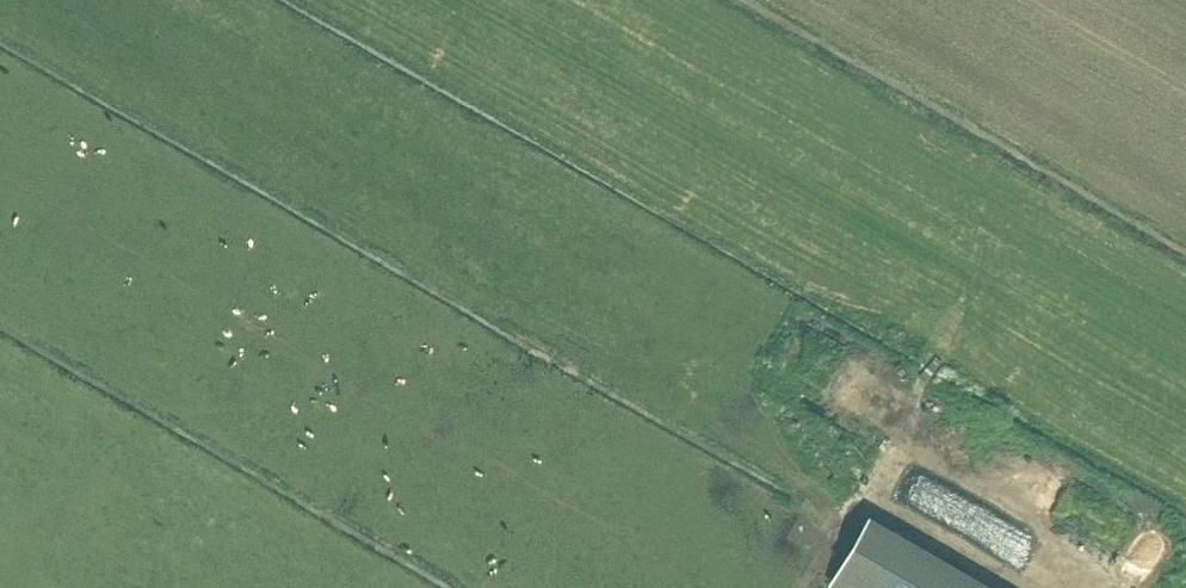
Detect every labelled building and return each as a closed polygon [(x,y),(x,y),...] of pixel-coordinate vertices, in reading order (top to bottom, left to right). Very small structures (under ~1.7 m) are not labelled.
[(831,578),(849,587),(975,587),(863,523),(831,578)] [(1166,542),(1145,524),(1115,557),(1133,573),(1137,567),(1141,570),(1166,542)]
